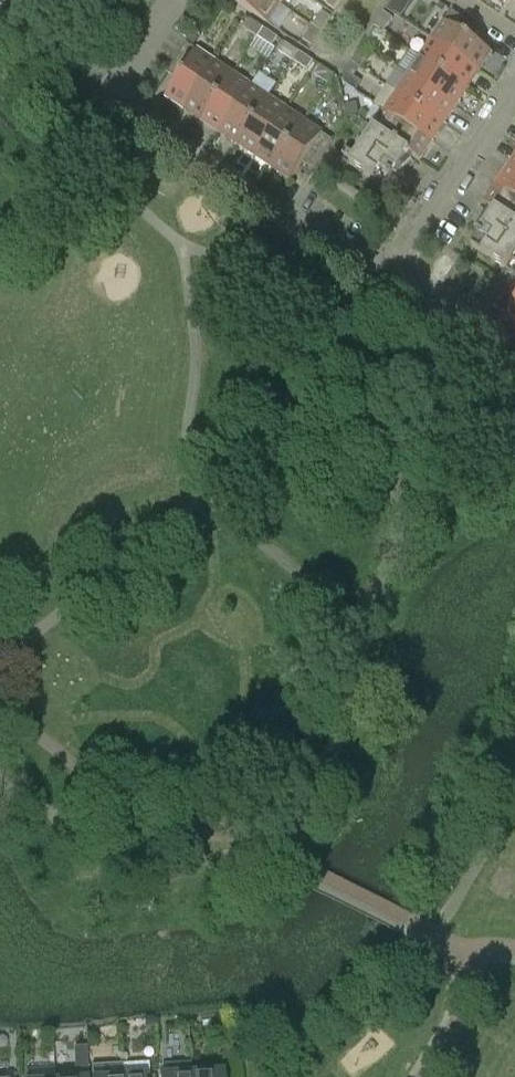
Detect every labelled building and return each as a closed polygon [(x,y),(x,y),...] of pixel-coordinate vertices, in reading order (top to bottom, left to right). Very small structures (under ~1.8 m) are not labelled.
[(267,23),(279,4),(273,0),(233,0),(267,23)] [(343,0),(330,0),(326,5),(335,11),(343,0)] [(410,5),(403,0),(393,0),(387,9),(401,18),(410,5)] [(503,9),(509,0),(489,0),(503,9)] [(451,11),(432,40),(479,71),(491,52),(474,41),(481,31),(451,11)] [(322,32),(331,18),(322,12),(313,26),(322,32)] [(375,27),(384,33),(393,19),(384,13),(375,27)] [(263,29),(249,19),(243,29),(257,38),(263,29)] [(312,47),(322,32),(313,26),(303,41),(312,47)] [(375,27),(365,41),(374,48),(384,33),(375,27)] [(263,29),(257,38),(272,48),(278,38),(263,29)] [(467,88),(479,71),(432,40),(420,58),(467,88)] [(299,52),(285,43),(279,52),(293,61),(299,52)] [(215,63),(187,44),(167,73),(177,80),(166,98),(184,110),(215,63)] [(369,55),(360,49),(351,63),(360,69),(369,55)] [(409,50),(397,68),(409,75),(455,106),(467,88),(420,58),(409,50)] [(299,52),(293,61),(307,71),(313,62),(299,52)] [(215,63),(184,110),(202,122),(233,74),(215,63)] [(335,76),(320,66),(314,76),(328,85),(335,76)] [(362,82),(345,71),(343,75),(345,84),(355,91),(362,82)] [(233,74),(202,122),(219,133),(251,86),(233,74)] [(444,123),(455,106),(409,75),(397,93),(444,123)] [(251,86),(219,133),(237,145),(268,98),(251,86)] [(386,86),(374,103),(385,111),(432,141),(444,123),(397,93),(386,86)] [(268,98),(237,145),(255,157),(286,110),(268,98)] [(358,114),(356,103),(345,105),(347,116),(358,114)] [(286,110),(255,157),(272,169),(304,121),(286,110)] [(385,111),(373,129),(420,160),(422,158),(421,158),(432,141),(385,111)] [(304,121),(272,169),(291,181),(303,163),(313,170),(332,141),(304,121)] [(386,189),(394,176),(401,166),(405,169),(411,161),(419,166),(422,161),(420,160),(373,129),(356,156),(346,149),(330,174),(340,180),(350,165),(386,189)] [(508,167),(497,184),(514,196),(514,171),(508,167)] [(497,184),(485,202),(514,222),(514,196),(497,184)] [(514,275),(514,261),(514,260),(514,259),(514,222),(485,202),(484,203),(483,202),(480,206),(487,212),(482,220),(486,223),(471,246),(514,275)] [(503,321),(514,329),(514,302),(503,321)] [(144,1017),(145,1027),(153,1026),(152,1016),(144,1017)] [(42,1028),(42,1037),(50,1036),(50,1028),(42,1028)] [(88,1073),(87,1059),(74,1060),(74,1073),(88,1073)] [(159,1076),(191,1076),(191,1074),(190,1063),(165,1064),(166,1076),(159,1076)] [(54,1068),(27,1070),(28,1076),(55,1076),(54,1068)]
